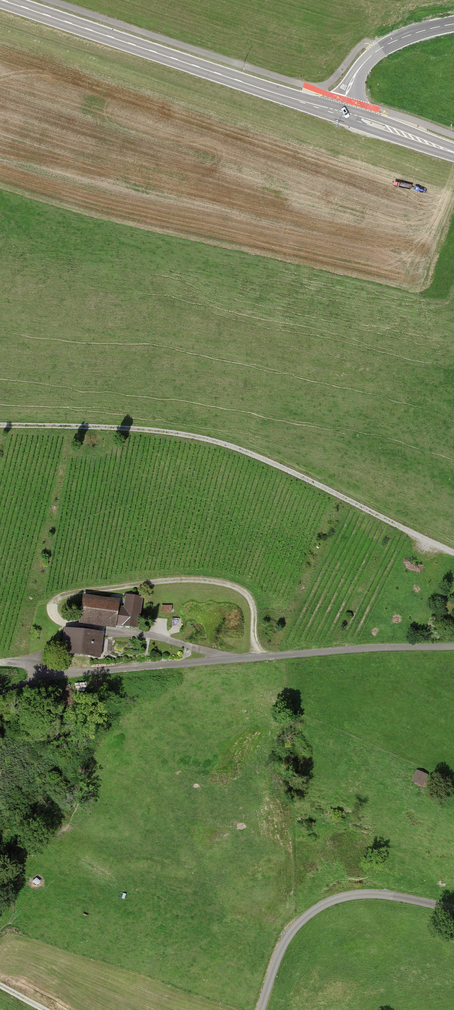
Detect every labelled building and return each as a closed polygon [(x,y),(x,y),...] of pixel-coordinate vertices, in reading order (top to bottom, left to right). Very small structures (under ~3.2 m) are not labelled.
[(126,603),(86,598),(82,625),(139,632),(144,599),(127,597),(126,603)] [(105,634),(66,630),(64,654),(103,658),(105,634)] [(431,778),(417,772),(412,782),(427,788),(431,778)]
